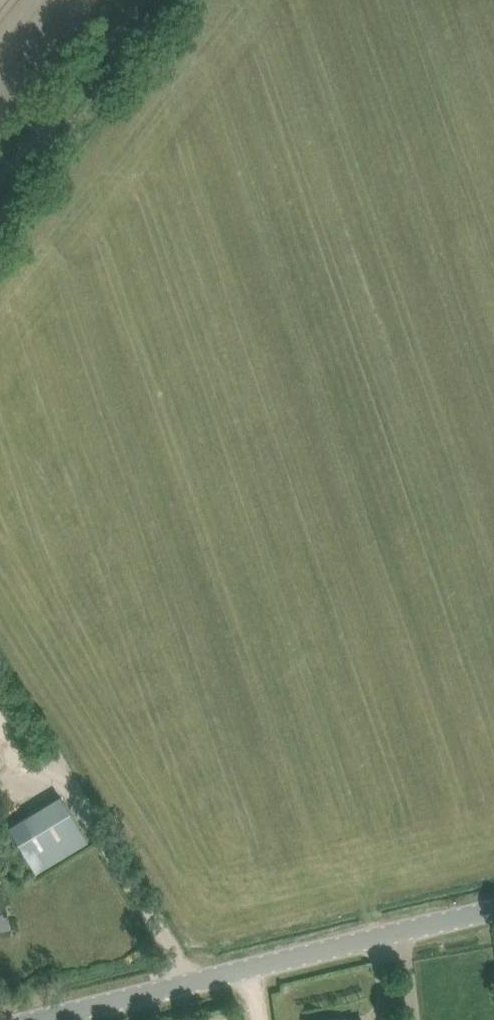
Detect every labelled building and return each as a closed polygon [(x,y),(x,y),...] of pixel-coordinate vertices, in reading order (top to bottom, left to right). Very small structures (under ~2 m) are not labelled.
[(87,841),(76,824),(59,795),(6,827),(34,873),(87,841)]
